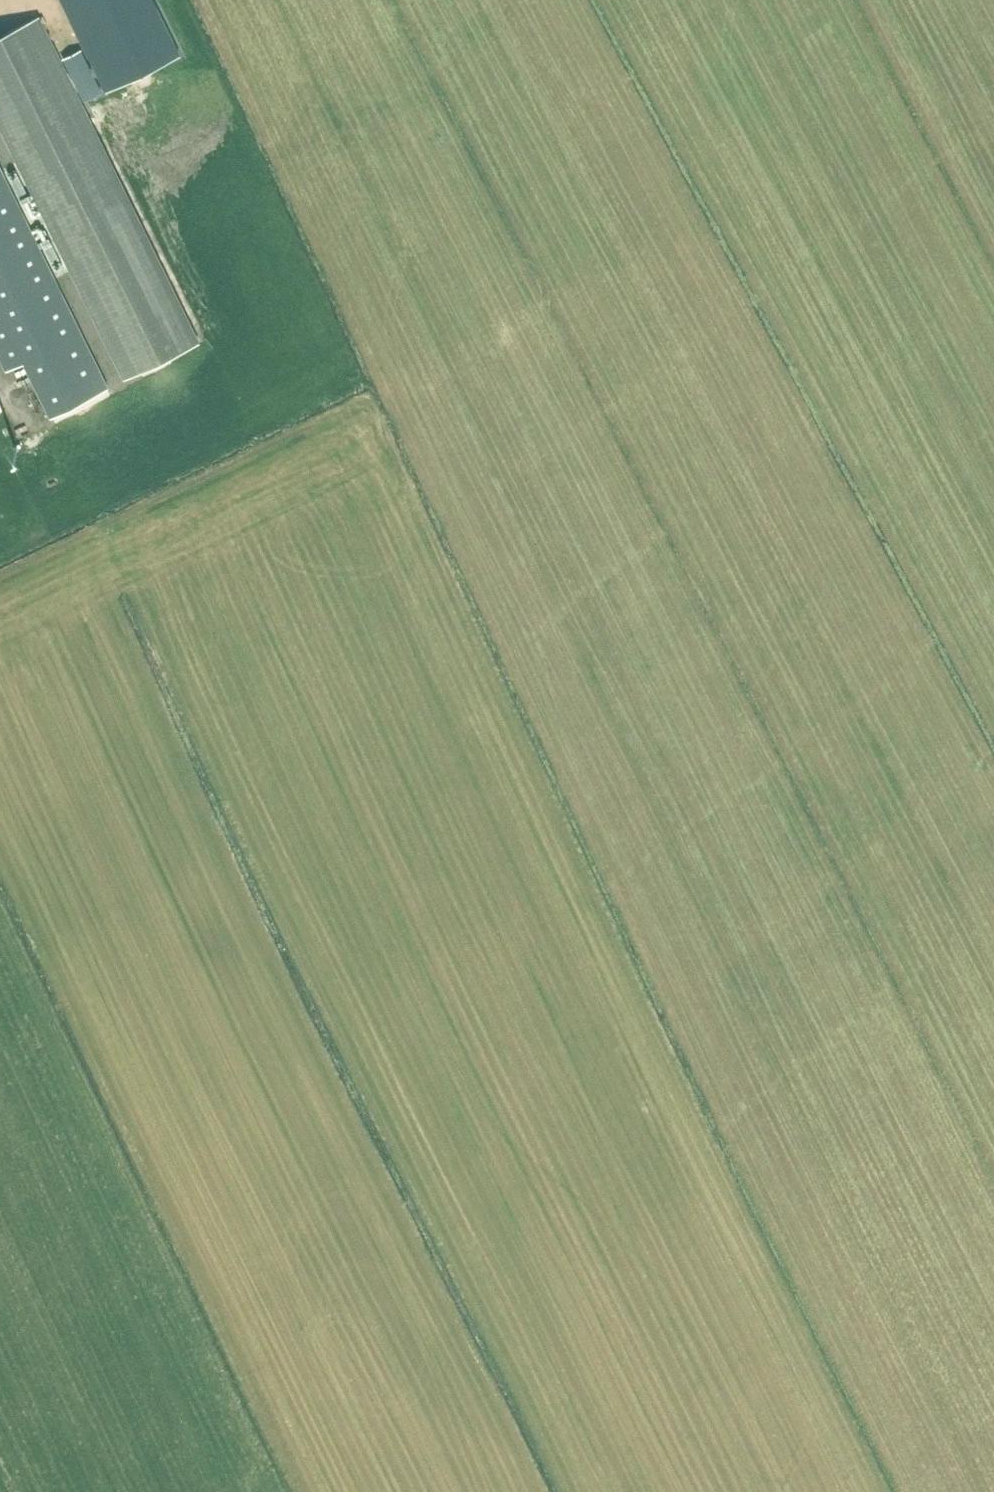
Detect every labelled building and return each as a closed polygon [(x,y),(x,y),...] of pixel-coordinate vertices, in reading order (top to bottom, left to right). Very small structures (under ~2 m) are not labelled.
[(143,69),(178,52),(153,0),(61,0),(105,88),(143,69)] [(39,14),(0,33),(0,128),(123,378),(199,341),(39,14)]
